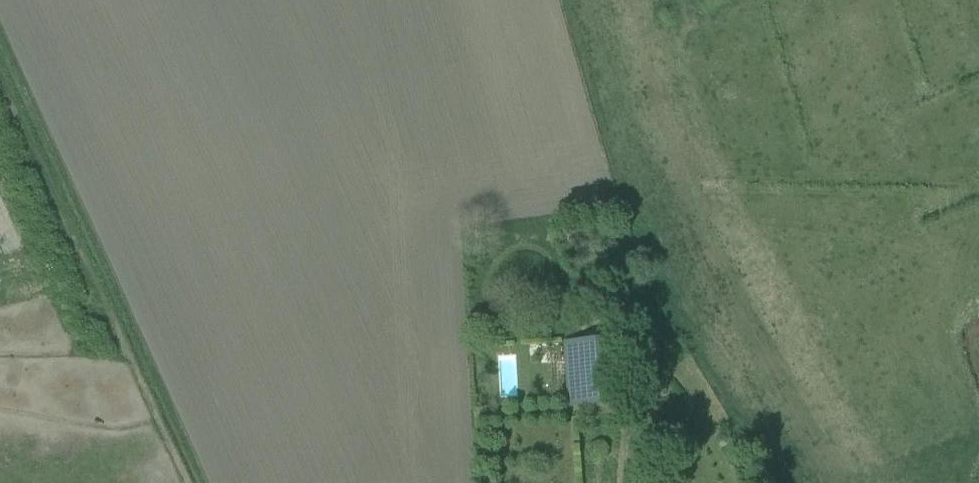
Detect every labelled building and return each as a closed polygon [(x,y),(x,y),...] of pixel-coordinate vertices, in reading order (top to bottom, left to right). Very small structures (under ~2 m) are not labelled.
[(563,341),(567,406),(620,404),(615,338),(563,341)]
